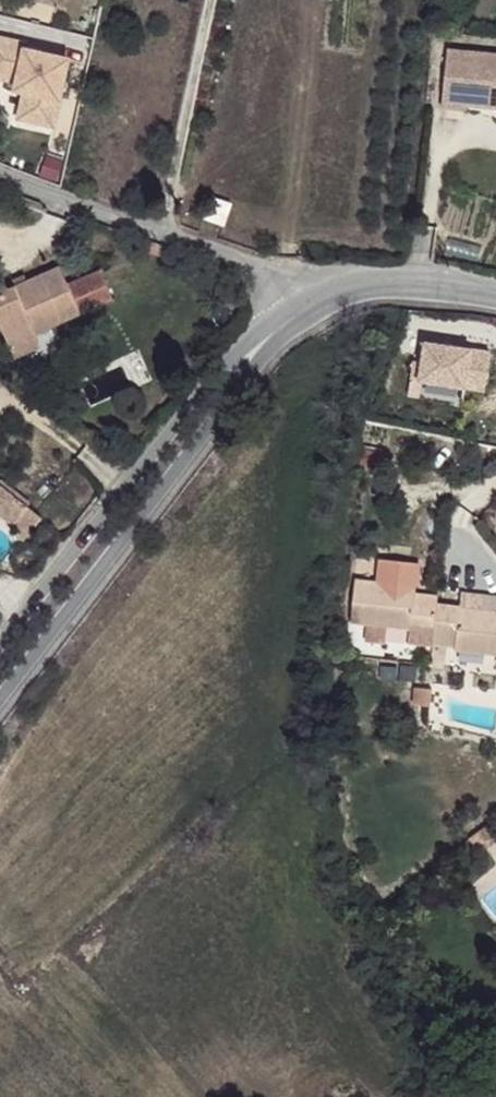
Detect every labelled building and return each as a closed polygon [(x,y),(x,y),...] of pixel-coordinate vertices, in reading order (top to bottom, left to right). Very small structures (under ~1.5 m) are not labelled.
[(0,38),(0,76),(21,81),(20,89),(29,91),(23,118),(56,125),(71,59),(29,50),(31,44),(0,38)] [(448,50),(442,107),(467,110),(467,105),(468,94),(495,97),(495,55),(448,50)] [(468,94),(467,105),(495,108),(495,97),(468,94)] [(231,206),(213,201),(210,219),(227,223),(231,206)] [(27,334),(24,327),(69,306),(101,292),(89,266),(57,280),(49,263),(16,278),(5,282),(0,285),(0,342),(2,346),(27,334)] [(2,276),(5,282),(16,278),(13,271),(2,276)] [(2,346),(7,357),(32,346),(27,334),(2,346)] [(480,352),(414,343),(413,356),(412,363),(404,362),(401,380),(474,390),(480,352)] [(6,477),(0,484),(0,502),(22,520),(36,501),(6,477)] [(33,536),(51,513),(36,501),(24,518),(23,520),(28,524),(24,528),(33,536)] [(413,583),(415,568),(380,564),(378,579),(413,583)] [(378,579),(355,576),(350,619),(367,622),(388,624),(410,627),(408,640),(431,643),(436,603),(435,594),(415,591),(415,583),(413,583),(378,579)] [(460,606),(495,610),(495,597),(462,593),(460,606)] [(460,606),(436,603),(431,643),(443,644),(455,646),(455,649),(495,653),(495,610),(460,606)] [(386,638),(388,624),(367,622),(365,635),(386,638)] [(431,643),(428,663),(441,665),(443,644),(431,643)] [(412,702),(430,704),(432,688),(414,686),(412,702)] [(489,823),(468,839),(477,852),(495,838),(495,832),(489,823)]
